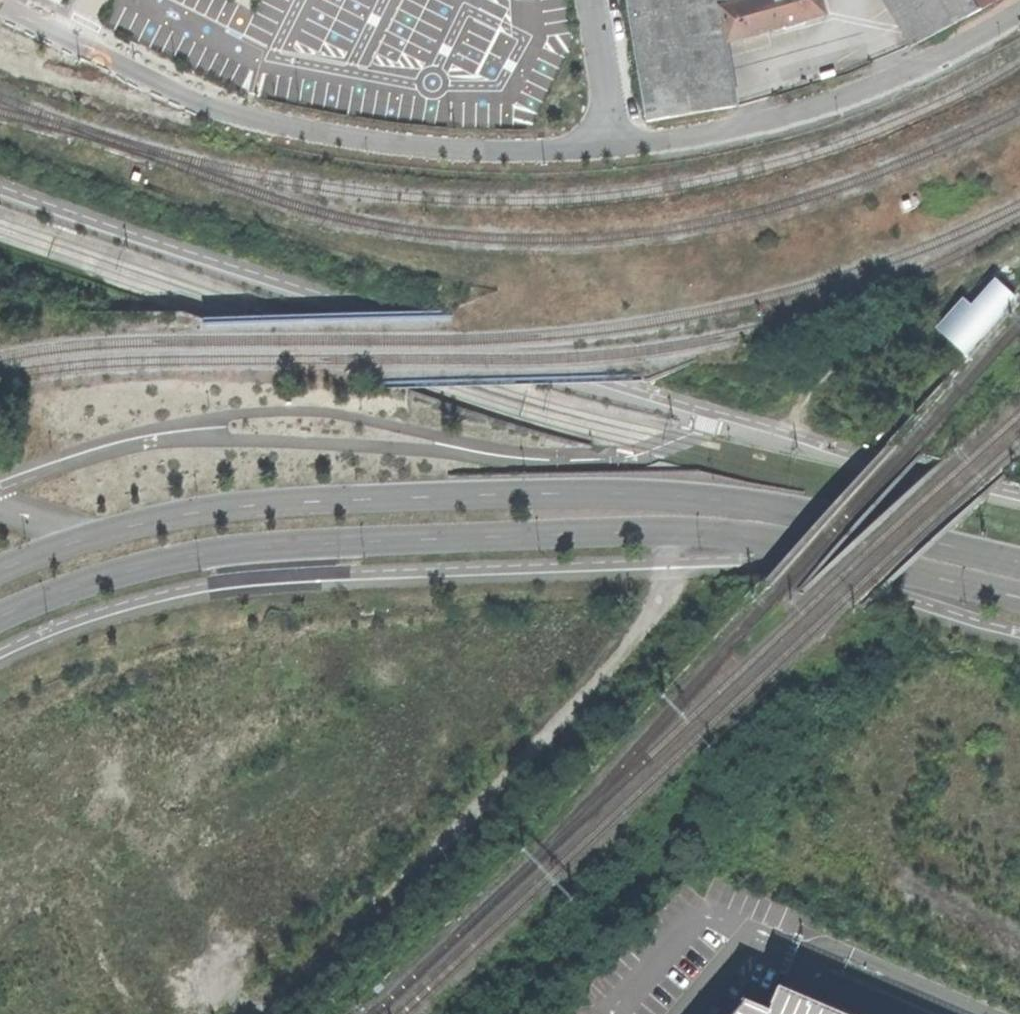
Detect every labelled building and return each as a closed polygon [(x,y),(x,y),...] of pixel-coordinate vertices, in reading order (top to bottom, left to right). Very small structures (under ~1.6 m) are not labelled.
[(828,16),(823,0),(628,0),(649,123),(697,115),(741,106),(730,42),(779,29),(828,16)] [(981,12),(974,0),(883,0),(912,46),(981,12)] [(981,12),(1000,0),(974,0),(981,12)] [(966,356),(1017,300),(996,281),(972,307),(963,300),(937,330),(966,356)] [(799,992),(778,983),(768,1008),(744,997),(729,1013),(851,1013),(799,992)]
